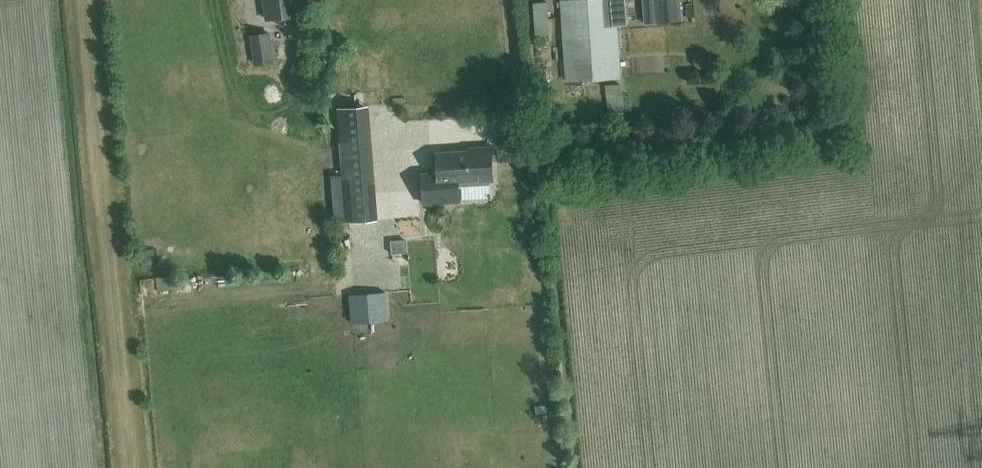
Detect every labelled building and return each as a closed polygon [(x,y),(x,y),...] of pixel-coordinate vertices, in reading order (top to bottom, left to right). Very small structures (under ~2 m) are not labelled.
[(297,15),(295,0),(264,0),(267,19),(297,15)] [(561,2),(568,82),(622,77),(618,25),(628,24),(626,0),(579,0),(561,2)] [(660,21),(681,20),(680,0),(658,0),(660,21)] [(533,2),(536,35),(550,34),(548,1),(533,2)] [(255,64),(275,62),(270,31),(251,34),(255,64)] [(612,107),(625,106),(623,80),(609,81),(612,107)] [(357,107),(339,109),(345,183),(348,222),(372,220),(369,171),(345,172),(342,143),(366,141),(364,107),(357,107)] [(438,176),(423,177),(424,206),(460,204),(460,199),(490,198),(489,180),(494,180),(494,179),(493,160),(496,159),(495,146),(481,146),(481,149),(456,150),(456,153),(439,154),(437,154),(438,176)] [(388,207),(390,247),(420,246),(418,205),(388,207)] [(388,320),(385,292),(349,295),(351,323),(388,320)]
